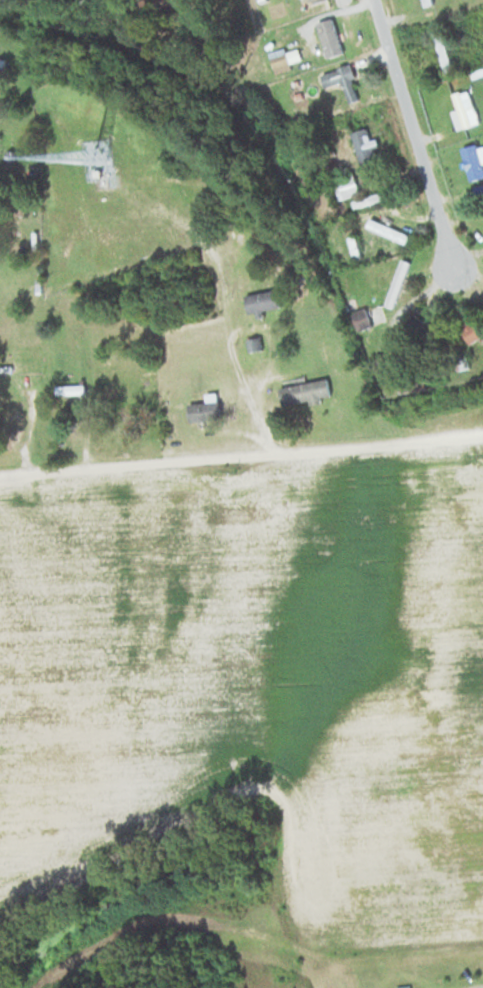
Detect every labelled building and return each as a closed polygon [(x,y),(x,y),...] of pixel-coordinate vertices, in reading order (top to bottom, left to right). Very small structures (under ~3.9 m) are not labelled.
[(17,0),(0,0),(0,10),(17,0)] [(343,52),(332,16),(316,21),(326,56),(343,52)] [(432,30),(443,71),(452,69),(440,28),(432,30)] [(268,52),(275,72),(290,67),(283,46),(268,52)] [(341,81),(348,102),(359,98),(351,78),(355,76),(350,62),(320,73),(325,87),(341,81)] [(469,123),(459,94),(453,96),(463,125),(469,123)] [(373,146),(375,145),(372,127),(348,131),(354,164),(375,160),(373,146)] [(462,149),(470,179),(482,176),(482,163),(482,157),(482,144),(482,143),(462,149)] [(327,178),(334,200),(359,193),(352,170),(327,178)] [(405,243),(408,235),(370,218),(367,226),(405,243)] [(387,299),(395,301),(404,260),(395,258),(387,299)] [(278,309),(277,290),(246,291),(247,310),(278,309)] [(371,322),(362,306),(350,312),(358,329),(371,322)] [(480,335),(477,324),(466,328),(469,338),(480,335)] [(468,362),(463,352),(456,354),(460,365),(468,362)] [(17,371),(17,361),(0,361),(0,371),(17,371)] [(278,387),(282,405),(330,397),(326,378),(278,387)] [(220,417),(218,399),(187,403),(189,421),(220,417)] [(19,410),(0,410),(0,420),(19,420),(19,410)]
